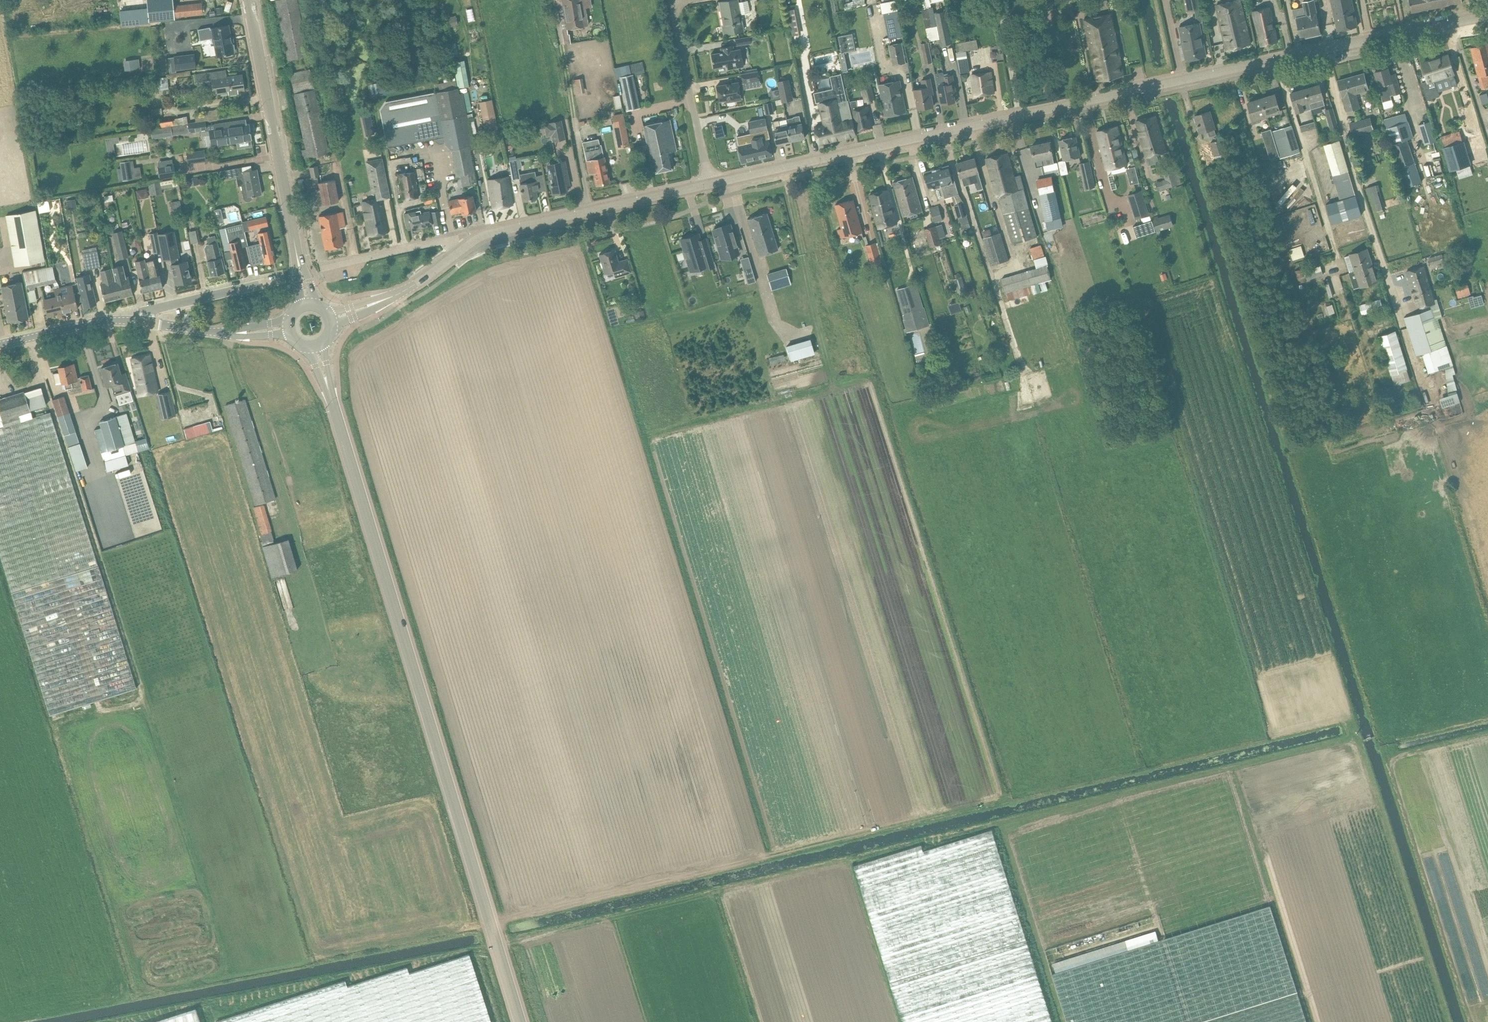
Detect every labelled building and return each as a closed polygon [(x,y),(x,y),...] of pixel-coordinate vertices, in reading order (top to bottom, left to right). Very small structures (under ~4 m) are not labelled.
[(149,21),(179,18),(178,16),(202,13),(201,3),(174,7),(173,0),(147,0),(149,21)] [(276,0),(288,60),(308,56),(297,0),(277,0),(276,0)] [(562,30),(567,29),(587,26),(585,8),(591,7),(590,0),(556,0),(562,30)] [(740,14),(750,12),(747,1),(738,2),(738,0),(729,0),(719,2),(725,34),(743,30),(740,14)] [(944,0),(922,0),(924,9),(932,8),(931,3),(944,0)] [(1083,12),(1091,10),(1090,4),(1096,2),(1106,0),(1080,0),(1083,12)] [(1188,11),(1194,9),(1200,8),(1198,0),(1186,0),(1188,11)] [(1248,34),(1239,0),(1236,0),(1215,6),(1226,50),(1251,44),(1248,34)] [(1296,18),(1301,38),(1321,34),(1314,0),(1312,0),(1303,2),(1304,7),(1293,10),(1295,18),(1296,18)] [(1336,21),(1338,30),(1357,26),(1352,0),(1331,0),(1336,21)] [(1462,0),(1409,0),(1412,12),(1463,2),(1462,0)] [(112,13),(124,12),(124,5),(111,5),(112,13)] [(1278,41),(1275,32),(1268,7),(1252,12),(1261,46),(1278,41)] [(796,8),(786,10),(791,35),(801,34),(796,8)] [(947,10),(935,13),(941,46),(954,43),(947,10)] [(897,11),(887,13),(892,38),(903,36),(897,11)] [(1124,75),(1122,65),(1111,14),(1085,20),(1097,81),(1124,75)] [(454,17),(447,19),(449,27),(456,25),(454,17)] [(1197,23),(1179,27),(1182,37),(1184,37),(1185,44),(1183,44),(1186,60),(1206,56),(1199,23),(1197,23)] [(225,56),(232,55),(231,53),(233,52),(232,51),(235,50),(234,44),(231,44),(228,25),(212,28),(212,29),(210,29),(210,27),(198,29),(200,40),(211,38),(212,43),(215,42),(217,55),(225,54),(225,56)] [(845,51),(856,50),(853,32),(838,35),(844,71),(848,70),(845,51)] [(750,36),(735,39),(736,46),(751,43),(750,36)] [(967,51),(972,50),(979,48),(977,39),(954,44),(961,75),(970,73),(968,58),(967,51)] [(908,62),(905,63),(901,43),(889,45),(893,65),(904,63),(906,73),(910,72),(908,62)] [(930,43),(922,45),(926,64),(933,63),(930,43)] [(1487,43),(1471,47),(1482,89),(1487,88),(1487,45),(1487,43)] [(741,49),(734,50),(733,50),(732,46),(720,48),(721,52),(711,54),(713,68),(727,65),(727,69),(744,66),(741,49)] [(196,67),(194,53),(174,56),(174,57),(176,70),(196,67)] [(1435,82),(1444,80),(1449,78),(1452,87),(1457,85),(1448,55),(1437,59),(1438,61),(1423,66),(1428,81),(1422,83),(1427,100),(1440,96),(1435,82)] [(469,82),(466,57),(456,58),(459,83),(469,82)] [(124,61),(125,70),(140,68),(139,59),(124,61)] [(639,107),(632,75),(644,73),(642,62),(625,66),(626,69),(625,69),(626,77),(620,78),(627,110),(639,107)] [(1388,68),(1387,68),(1386,67),(1385,66),(1382,66),(1381,68),(1381,70),(1375,72),(1379,85),(1378,85),(1383,102),(1392,100),(1391,96),(1401,93),(1395,73),(1390,75),(1388,68)] [(310,69),(290,74),(295,92),(314,88),(310,69)] [(242,74),(228,76),(227,70),(195,75),(196,84),(198,84),(199,92),(206,91),(205,83),(213,82),(214,95),(228,93),(229,94),(238,93),(238,91),(244,90),(242,74)] [(726,84),(716,86),(719,101),(726,100),(726,102),(736,100),(741,99),(739,89),(751,87),(751,83),(751,81),(759,80),(757,71),(741,74),(743,81),(738,82),(726,84)] [(994,93),(993,83),(991,72),(972,75),(975,96),(994,93)] [(1368,90),(1367,83),(1364,73),(1338,81),(1346,111),(1360,107),(1356,94),(1368,90)] [(833,89),(814,93),(816,103),(819,102),(824,124),(815,126),(817,134),(819,144),(857,135),(854,125),(848,100),(848,101),(841,74),(830,76),(833,89)] [(407,76),(368,85),(371,97),(410,89),(407,76)] [(160,77),(162,90),(169,89),(168,78),(167,78),(166,77),(160,77)] [(956,89),(954,79),(953,77),(946,78),(947,86),(939,88),(942,104),(956,101),(953,90),(956,89)] [(790,79),(778,81),(783,102),(794,100),(790,79)] [(437,90),(456,87),(454,80),(436,84),(437,90)] [(906,112),(904,102),(899,81),(880,84),(886,116),(906,112)] [(933,94),(931,84),(930,81),(924,82),(925,88),(915,90),(919,109),(933,106),(931,94),(933,94)] [(866,101),(874,98),(870,84),(861,86),(866,101)] [(1306,89),(1309,100),(1309,101),(1311,109),(1319,107),(1325,105),(1319,85),(1312,87),(1311,85),(1306,86),(1306,89)] [(472,146),(466,116),(462,93),(469,92),(467,86),(386,102),(381,109),(388,147),(434,138),(435,140),(440,143),(445,142),(445,144),(451,150),(456,176),(460,175),(462,186),(476,183),(469,146),(472,146)] [(308,158),(317,156),(329,153),(314,89),(294,94),(305,145),(299,146),(302,158),(308,157),(308,158)] [(770,99),(781,97),(780,89),(769,92),(770,99)] [(1306,89),(1291,93),(1297,113),(1311,109),(1309,101),(1309,100),(1306,89)] [(1275,95),(1262,98),(1267,114),(1279,110),(1275,95)] [(1267,114),(1262,98),(1248,103),(1251,111),(1249,112),(1253,124),(1261,122),(1259,116),(1267,114)] [(493,100),(480,102),(487,139),(500,136),(493,100)] [(872,127),(870,117),(868,106),(858,108),(857,100),(851,101),(856,130),(872,127)] [(771,102),(764,103),(766,115),(773,113),(771,102)] [(1332,131),(1338,129),(1332,108),(1326,110),(1332,131)] [(195,115),(196,122),(206,120),(220,118),(218,109),(206,111),(206,114),(195,115)] [(1214,127),(1213,121),(1210,111),(1195,116),(1200,131),(1208,129),(1210,137),(1216,135),(1214,127)] [(1384,119),(1387,128),(1408,121),(1406,112),(1384,119)] [(623,113),(614,115),(616,126),(615,126),(619,147),(625,145),(627,154),(632,153),(623,113)] [(372,114),(365,114),(365,133),(373,133),(372,114)] [(727,114),(709,115),(711,134),(729,132),(727,114)] [(1165,152),(1158,125),(1156,115),(1136,121),(1146,157),(1165,152)] [(1271,129),(1279,156),(1281,160),(1286,159),(1286,156),(1300,152),(1289,115),(1281,117),(1285,128),(1274,131),(1273,128),(1271,129)] [(786,119),(791,140),(805,137),(800,116),(786,119)] [(770,138),(768,131),(765,118),(748,122),(751,133),(737,136),(743,162),(772,155),(768,139),(770,138)] [(1354,135),(1374,129),(1371,118),(1350,124),(1354,135)] [(643,125),(651,162),(653,172),(673,167),(670,152),(676,150),(669,119),(643,125)] [(206,120),(196,122),(152,128),(153,138),(202,131),(203,136),(210,135),(212,145),(237,142),(235,126),(233,126),(232,121),(234,121),(216,124),(216,128),(207,129),(206,120)] [(239,120),(234,121),(232,121),(233,126),(235,126),(237,142),(252,139),(249,123),(240,125),(239,120)] [(565,139),(561,120),(543,123),(546,137),(551,136),(552,142),(565,139)] [(779,121),(773,122),(775,134),(778,143),(791,140),(788,125),(780,126),(779,121)] [(1408,121),(1387,128),(1392,145),(1408,140),(1414,138),(1408,121)] [(1431,122),(1419,125),(1425,145),(1437,141),(1431,122)] [(1127,164),(1117,126),(1097,131),(1107,170),(1127,164)] [(1442,148),(1464,141),(1460,128),(1453,129),(1454,132),(1439,137),(1442,148)] [(1279,156),(1271,129),(1262,132),(1270,159),(1279,156)] [(1080,157),(1078,146),(1075,136),(1060,140),(1064,160),(1080,157)] [(1220,139),(1210,142),(1214,155),(1214,157),(1225,153),(1224,153),(1224,152),(1220,139)] [(1356,196),(1348,171),(1339,140),(1324,144),(1341,200),(1326,205),(1332,224),(1361,215),(1356,196)] [(1408,140),(1392,145),(1391,145),(1399,169),(1415,163),(1408,140)] [(1464,141),(1442,148),(1449,170),(1471,164),(1467,151),(1464,141)] [(1054,163),(1052,152),(1050,142),(1031,146),(1036,167),(1054,163)] [(604,157),(602,157),(600,145),(584,148),(589,173),(594,172),(596,185),(609,182),(604,157)] [(1473,149),(1467,151),(1471,164),(1477,162),(1473,149)] [(186,152),(187,164),(205,162),(203,150),(186,152)] [(1038,237),(1020,175),(1014,177),(1007,153),(986,158),(997,195),(999,195),(1013,244),(1038,237)] [(388,232),(381,198),(390,197),(383,158),(366,161),(373,193),(376,193),(377,200),(362,203),(368,236),(388,232)] [(979,172),(978,168),(975,158),(957,163),(961,177),(964,186),(975,183),(977,190),(983,188),(978,172),(979,172)] [(517,159),(509,161),(513,180),(519,179),(521,190),(520,190),(521,192),(523,200),(530,199),(530,201),(532,202),(535,201),(537,199),(536,198),(537,198),(536,192),(535,190),(544,188),(542,175),(536,177),(536,175),(525,177),(524,173),(520,174),(517,159)] [(140,166),(134,166),(133,160),(117,161),(118,179),(141,178),(140,166)] [(569,183),(564,161),(547,165),(551,184),(551,185),(553,194),(560,192),(560,194),(561,195),(565,194),(566,193),(566,191),(567,191),(565,183),(569,183)] [(1095,187),(1093,178),(1089,161),(1080,163),(1084,180),(1086,189),(1095,187)] [(1415,163),(1399,169),(1405,188),(1422,182),(1415,163)] [(174,164),(158,166),(160,179),(176,176),(174,164)] [(312,177),(318,176),(319,176),(317,166),(310,167),(312,177)] [(949,166),(937,169),(942,186),(946,198),(952,196),(962,229),(971,227),(963,203),(959,194),(953,174),(951,175),(949,166)] [(257,169),(243,172),(242,167),(223,171),(225,179),(236,176),(238,186),(242,185),(244,199),(245,200),(246,201),(247,201),(249,201),(250,201),(251,200),(252,199),(252,197),(254,196),(254,195),(262,194),(260,186),(259,186),(258,183),(259,183),(257,169)] [(945,198),(946,198),(942,186),(937,169),(925,173),(927,182),(925,182),(931,202),(939,200),(945,198)] [(1165,179),(1156,182),(1158,191),(1176,187),(1172,169),(1163,171),(1165,179)] [(418,197),(417,187),(415,172),(398,175),(402,200),(418,197)] [(188,178),(190,186),(199,184),(197,176),(188,178)] [(513,205),(511,195),(507,176),(486,180),(493,209),(513,205)] [(922,210),(915,186),(912,176),(893,182),(903,216),(922,210)] [(1052,177),(1037,181),(1040,194),(1055,190),(1052,177)] [(177,179),(149,183),(150,191),(178,186),(177,179)] [(334,179),(323,182),(319,182),(319,187),(323,204),(339,201),(334,179)] [(147,188),(136,190),(137,199),(149,197),(147,188)] [(879,229),(898,224),(888,190),(870,195),(879,229)] [(1055,190),(1040,194),(1046,220),(1060,216),(1055,190)] [(1127,195),(1135,219),(1150,214),(1142,190),(1127,195)] [(425,205),(436,202),(437,202),(435,194),(424,196),(425,205)] [(90,195),(89,204),(97,205),(98,196),(90,195)] [(459,199),(448,201),(451,214),(461,211),(462,214),(476,211),(472,195),(458,198),(459,199)] [(75,199),(66,200),(68,210),(77,208),(75,199)] [(48,200),(40,201),(38,202),(40,213),(50,211),(48,200)] [(181,200),(171,202),(173,214),(183,212),(181,200)] [(862,232),(856,209),(853,200),(835,205),(842,228),(838,230),(840,238),(862,232)] [(939,205),(931,208),(935,223),(944,220),(939,205)] [(224,222),(221,208),(214,210),(217,223),(224,222)] [(43,261),(45,261),(36,210),(6,215),(15,266),(43,261)] [(409,215),(404,217),(407,230),(412,229),(412,230),(432,226),(429,212),(421,214),(420,210),(408,213),(409,215)] [(342,211),(319,216),(325,249),(343,245),(340,228),(345,227),(342,211)] [(432,212),(432,215),(434,225),(440,224),(438,211),(432,212)] [(758,255),(778,249),(766,213),(747,219),(758,255)] [(1170,214),(1153,220),(1156,231),(1157,232),(1174,226),(1170,214)] [(242,222),(243,223),(244,231),(268,225),(266,216),(242,222)] [(1060,216),(1046,220),(1048,230),(1063,226),(1060,216)] [(1133,226),(1137,237),(1156,231),(1153,220),(1133,226)] [(244,231),(243,223),(226,227),(231,250),(224,252),(226,259),(232,258),(235,270),(246,267),(240,243),(247,242),(244,231)] [(737,247),(729,225),(726,226),(725,225),(717,228),(713,230),(720,252),(737,247)] [(942,243),(941,239),(936,225),(925,229),(931,247),(942,243)] [(196,229),(189,231),(191,243),(198,242),(196,229)] [(113,232),(119,259),(128,256),(122,230),(113,232)] [(159,234),(161,252),(163,260),(170,258),(171,265),(173,274),(176,284),(191,280),(189,271),(187,261),(179,263),(178,257),(180,257),(173,230),(159,234)] [(260,243),(247,246),(248,252),(250,261),(257,260),(257,264),(264,262),(265,263),(276,260),(269,230),(258,233),(260,243)] [(161,252),(159,234),(158,232),(150,233),(154,253),(161,252)] [(1002,234),(985,238),(987,249),(992,265),(1010,261),(1005,244),(1002,234)] [(713,264),(708,247),(703,249),(702,246),(699,247),(695,235),(680,239),(686,259),(690,258),(694,270),(713,264)] [(204,248),(205,252),(208,261),(207,261),(211,276),(225,272),(216,236),(208,238),(209,244),(207,245),(204,248)] [(878,242),(876,243),(866,246),(876,279),(886,276),(880,258),(883,258),(878,242)] [(1037,268),(1002,278),(1008,301),(1034,293),(1035,294),(1042,292),(1049,290),(1046,281),(1052,280),(1048,265),(1049,264),(1046,256),(1045,256),(1042,245),(1031,248),(1037,268)] [(1291,249),(1293,258),(1304,255),(1302,246),(1291,249)] [(1350,272),(1372,265),(1367,249),(1350,255),(1345,257),(1350,272)] [(98,250),(90,252),(93,268),(101,267),(98,250)] [(631,272),(630,269),(627,259),(618,262),(614,250),(599,254),(605,274),(613,272),(614,277),(631,272)] [(86,270),(93,268),(90,252),(83,253),(86,270)] [(1443,254),(1429,258),(1431,265),(1445,261),(1443,254)] [(148,275),(149,275),(145,259),(135,261),(143,292),(154,290),(152,282),(150,282),(148,275)] [(149,275),(148,275),(150,282),(152,282),(154,290),(163,287),(156,259),(146,261),(149,275)] [(123,265),(113,267),(116,280),(120,298),(133,295),(128,275),(126,276),(123,265)] [(1299,283),(1323,275),(1320,265),(1305,270),(1304,268),(1295,271),(1299,283)] [(1377,281),(1372,265),(1350,272),(1350,273),(1349,273),(1354,288),(1377,281)] [(58,282),(53,266),(24,272),(27,291),(36,289),(35,286),(54,283),(56,287),(59,287),(59,284),(58,282)] [(755,281),(751,266),(743,268),(747,284),(755,281)] [(1407,271),(1413,294),(1430,289),(1424,267),(1407,271)] [(105,301),(120,298),(116,280),(114,280),(111,268),(100,271),(103,282),(100,282),(105,301)] [(792,284),(789,274),(768,280),(771,290),(792,284)] [(96,304),(94,294),(89,276),(77,278),(80,291),(77,292),(79,300),(82,300),(84,307),(96,304)] [(955,279),(954,279),(959,294),(967,292),(962,277),(959,278),(955,279)] [(21,282),(1,286),(7,312),(9,322),(28,318),(22,285),(21,282)] [(1458,298),(1471,294),(1467,283),(1455,287),(1458,298)] [(72,284),(58,288),(62,303),(60,303),(62,312),(78,308),(72,284)] [(925,307),(924,307),(917,285),(912,286),(897,291),(904,314),(904,315),(905,319),(904,320),(906,329),(909,328),(910,332),(930,326),(925,307)] [(47,315),(62,312),(60,303),(62,303),(58,288),(54,288),(56,296),(43,299),(47,315)] [(1430,289),(1413,294),(1416,303),(1419,302),(1420,308),(1435,304),(1430,289)] [(1482,295),(1471,297),(1473,306),(1484,303),(1482,295)] [(1362,313),(1382,307),(1380,299),(1360,305),(1362,313)] [(953,317),(963,314),(960,301),(949,303),(953,317)] [(1115,310),(1112,301),(1104,303),(1107,312),(1115,310)] [(1416,355),(1422,353),(1429,373),(1454,365),(1435,307),(1404,317),(1416,355)] [(636,319),(645,317),(643,310),(634,312),(636,319)] [(1410,380),(1407,369),(1395,331),(1380,336),(1395,385),(1410,380)] [(810,339),(786,346),(791,361),(815,354),(810,339)] [(157,393),(151,365),(150,355),(131,359),(138,397),(157,393)] [(131,391),(131,388),(126,373),(120,374),(116,363),(101,368),(107,385),(109,384),(113,397),(131,391)] [(92,389),(90,379),(89,375),(80,377),(80,378),(77,379),(74,364),(58,368),(63,390),(68,388),(69,392),(71,394),(92,389)] [(940,376),(926,379),(929,392),(943,388),(940,376)] [(19,414),(30,411),(24,391),(0,398),(0,414),(1,419),(19,414)] [(170,392),(158,394),(160,406),(172,404),(170,392)] [(53,399),(68,446),(79,442),(64,396),(53,399)] [(275,499),(247,409),(245,399),(225,405),(256,505),(275,499)] [(4,427),(0,428),(0,554),(11,591),(98,564),(51,412),(21,421),(4,427)] [(127,413),(115,417),(100,421),(102,427),(94,429),(107,471),(128,465),(127,461),(130,461),(128,456),(126,457),(123,446),(136,442),(127,413)] [(4,427),(21,421),(19,414),(1,419),(4,427)] [(210,423),(184,431),(187,441),(213,433),(210,423)] [(146,438),(136,441),(139,452),(150,449),(146,438)] [(79,442),(68,446),(76,471),(88,467),(79,442)] [(262,534),(273,531),(265,504),(254,507),(262,534)] [(271,577),(297,570),(288,538),(262,546),(271,577)] [(98,564),(11,591),(50,716),(137,689),(98,564)] [(903,1021),(1052,1021),(992,830),(923,851),(921,845),(855,865),(903,1021)] [(1297,991),(1270,904),(1128,949),(1125,940),(1053,963),(1056,972),(1053,973),(1068,1021),(1307,1021),(1297,991)] [(469,954),(409,973),(407,967),(347,986),(345,980),(216,1021),(491,1021),(469,954)] [(195,1009),(155,1021),(200,1021),(195,1009)]
